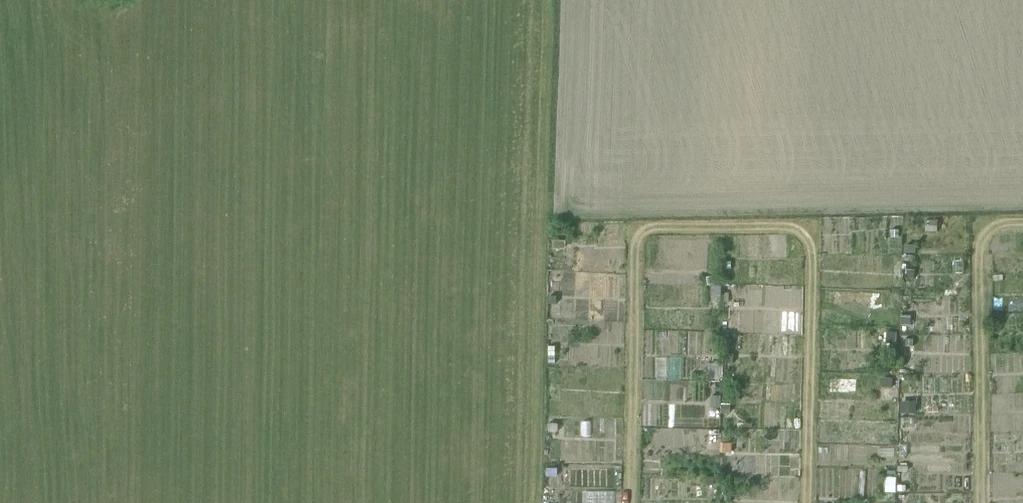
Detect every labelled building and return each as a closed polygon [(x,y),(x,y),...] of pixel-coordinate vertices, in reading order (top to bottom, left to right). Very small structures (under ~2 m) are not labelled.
[(793,372),(793,281),(737,281),(738,298),(728,298),(728,327),(739,327),(740,352),(767,352),(767,372),(793,372)] [(605,317),(603,336),(616,337),(618,318),(605,317)] [(666,369),(685,368),(684,352),(665,353),(666,369)] [(703,362),(704,373),(722,371),(721,360),(703,362)] [(844,369),(843,386),(889,388),(890,376),(873,375),(873,371),(844,369)] [(896,386),(908,384),(906,371),(894,373),(896,386)] [(757,402),(790,401),(789,377),(756,378),(757,402)] [(997,502),(1022,502),(1022,408),(1004,409),(1002,388),(987,389),(988,409),(1000,408),(1002,428),(988,430),(989,451),(993,451),(997,502)] [(555,410),(555,397),(541,397),(541,409),(555,410)] [(762,468),(781,468),(781,427),(763,427),(762,468)] [(876,465),(819,466),(820,502),(876,502),(876,465)] [(746,469),(747,494),(761,493),(760,468),(746,469)] [(784,492),(770,493),(770,500),(744,501),(744,502),(785,502),(784,492)]
